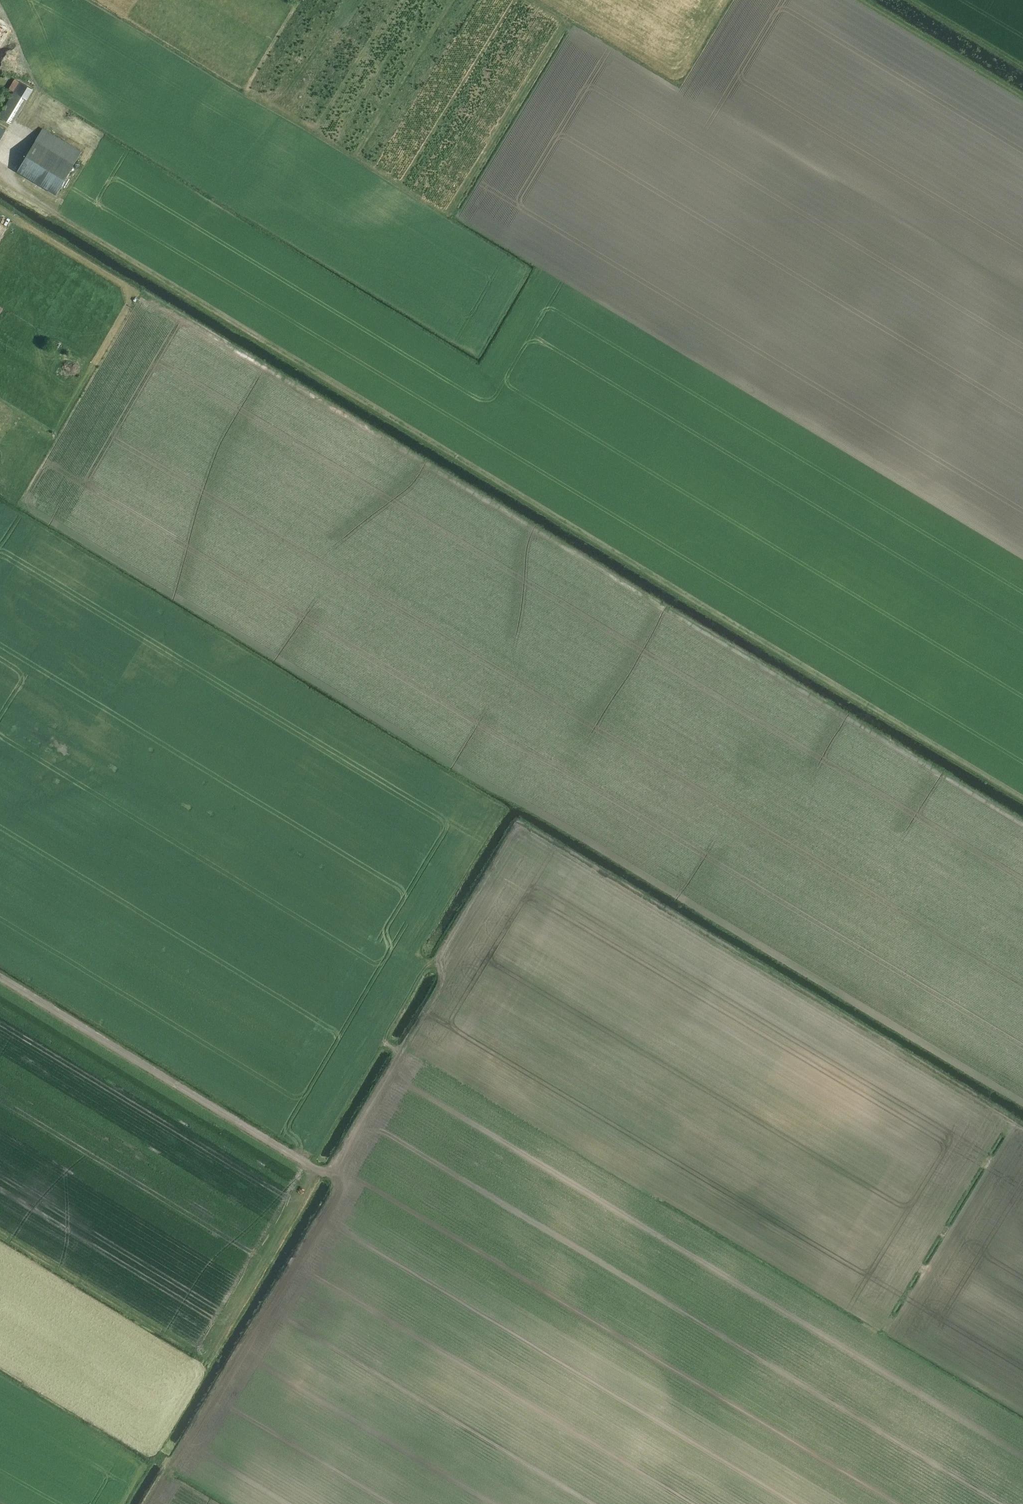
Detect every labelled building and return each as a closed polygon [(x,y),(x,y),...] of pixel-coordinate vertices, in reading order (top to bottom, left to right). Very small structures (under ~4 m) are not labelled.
[(57,195),(82,151),(43,129),(18,173),(57,195)]
